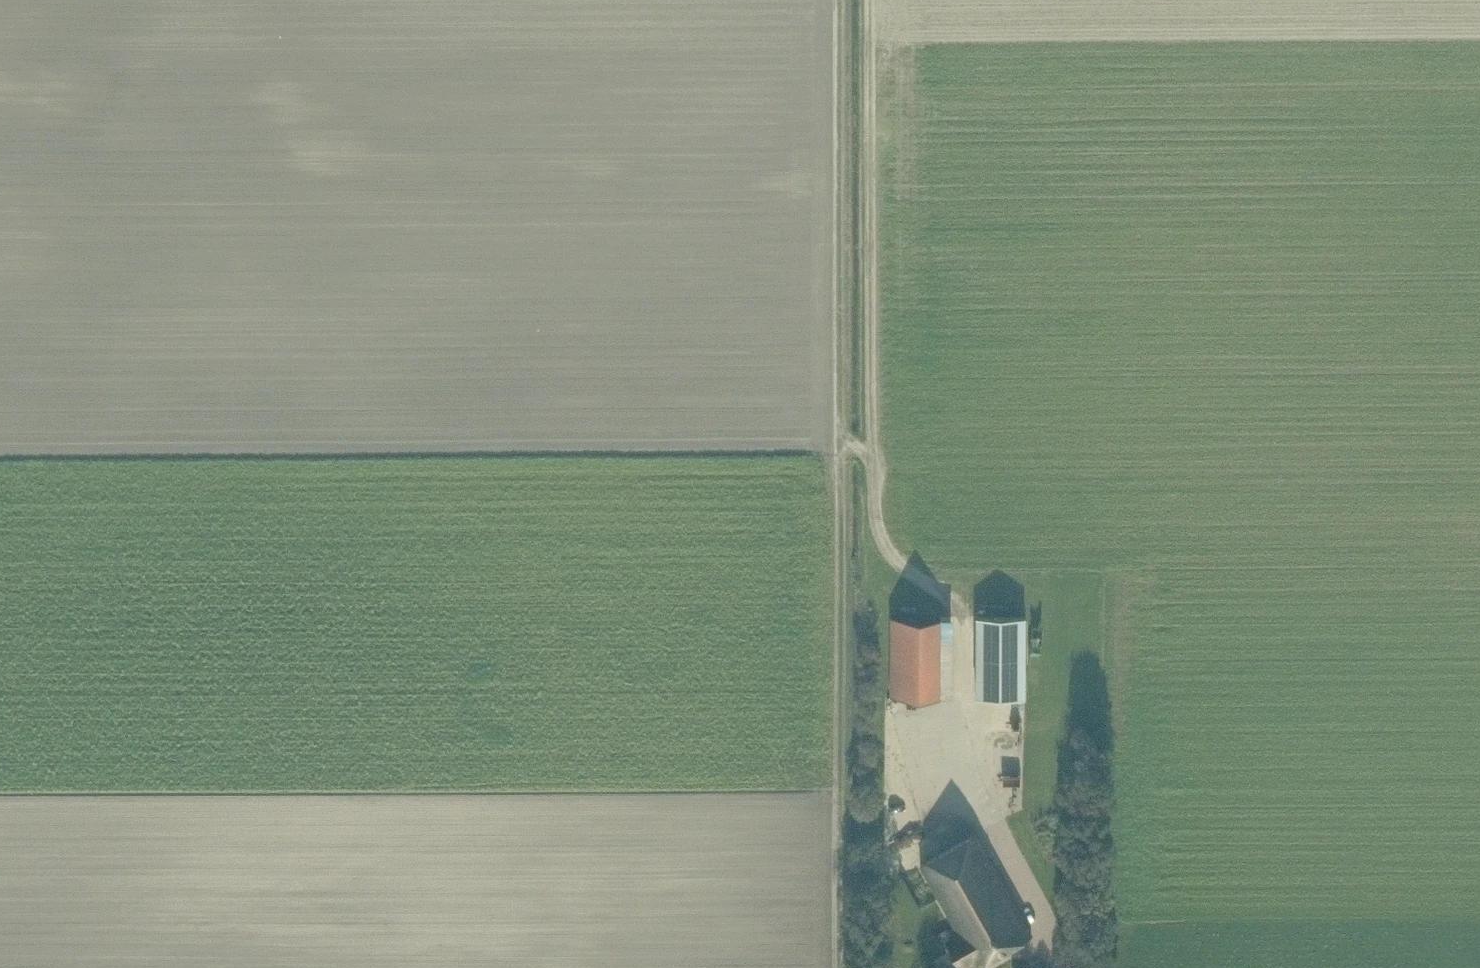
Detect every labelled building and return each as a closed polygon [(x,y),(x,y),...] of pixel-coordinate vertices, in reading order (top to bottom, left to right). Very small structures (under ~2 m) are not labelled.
[(943,694),(944,615),(892,615),(892,694),(943,694)] [(978,696),(1027,696),(1027,615),(979,615),(978,696)] [(981,840),(982,839),(977,831),(923,859),(964,936),(950,944),(963,967),(964,967),(975,963),(976,966),(1034,933),(981,840)]
